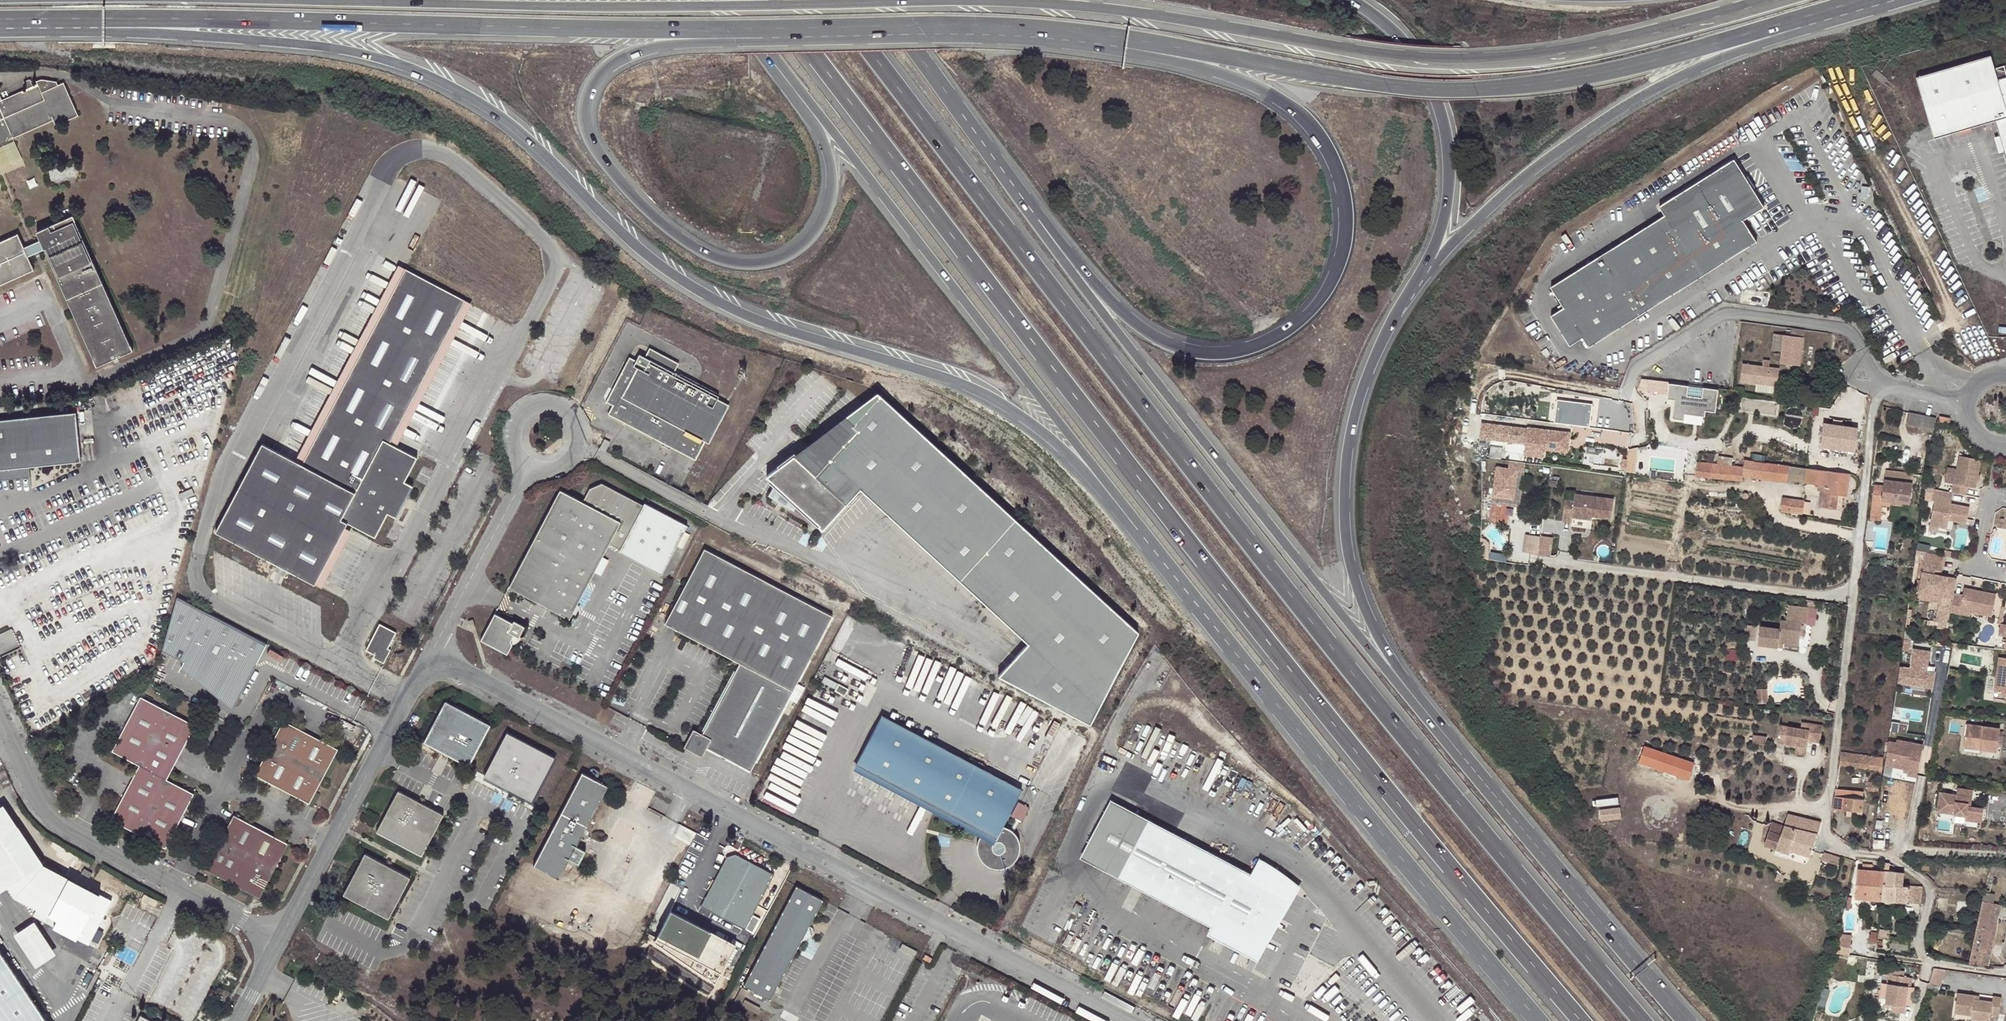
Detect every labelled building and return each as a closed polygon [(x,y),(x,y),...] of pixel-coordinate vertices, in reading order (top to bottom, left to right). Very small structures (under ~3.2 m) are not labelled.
[(1993,56),(1914,78),(1931,138),(1997,122),(2005,155),(2005,73),(2004,66),(1997,68),(1993,56)] [(25,81),(28,88),(34,85),(31,78),(25,81)] [(34,85),(28,88),(3,99),(0,93),(0,145),(9,141),(11,136),(53,117),(56,125),(76,116),(62,83),(59,84),(58,81),(44,79),(38,81),(38,83),(34,85)] [(1583,338),(1589,347),(1757,242),(1743,220),(1764,207),(1754,190),(1744,175),(1736,160),(1734,159),(1659,206),(1665,215),(1551,287),(1564,308),(1551,316),(1570,346),(1583,338)] [(35,269),(29,256),(45,249),(98,366),(133,349),(74,216),(37,232),(41,240),(25,247),(19,234),(0,242),(0,285),(35,269)] [(396,264),(294,460),(300,464),(403,268),(396,264)] [(391,516),(408,484),(402,482),(415,457),(394,446),(388,442),(463,299),(403,268),(300,464),(294,460),(260,443),(214,532),(314,584),(346,522),(353,526),(373,537),(386,513),(391,516)] [(469,302),(463,299),(388,442),(394,446),(469,302)] [(1791,329),(1790,337),(1804,338),(1805,331),(1791,329)] [(1771,351),(1781,352),(1783,336),(1773,335),(1771,351)] [(1790,337),(1783,336),(1781,352),(1780,365),(1800,367),(1804,338),(1790,337)] [(628,357),(611,389),(613,390),(611,395),(613,401),(611,405),(607,413),(670,447),(672,445),(679,448),(677,451),(687,456),(688,453),(695,457),(703,441),(707,444),(723,413),(716,410),(720,402),(670,376),(677,363),(649,348),(644,357),(638,355),(635,361),(628,357)] [(1756,385),(1776,387),(1779,369),(1769,368),(1742,364),(1741,364),(1740,382),(1756,385)] [(1687,387),(1668,384),(1666,395),(1674,396),(1673,401),(1671,419),(1683,421),(1684,415),(1704,417),(1704,412),(1714,413),(1717,391),(1702,388),(1701,398),(1686,396),(1687,387)] [(1775,395),(1776,387),(1756,385),(1755,392),(1775,395)] [(611,395),(613,390),(611,389),(604,402),(611,405),(613,401),(611,395)] [(877,392),(794,456),(814,474),(854,429),(851,426),(879,394),(877,392)] [(814,474),(794,456),(768,475),(820,524),(819,526),(824,530),(861,489),(1028,644),(998,676),(1088,723),(1136,632),(879,394),(851,426),(854,429),(814,474)] [(1590,396),(1580,396),(1578,420),(1587,421),(1587,424),(1607,426),(1607,423),(1613,423),(1613,415),(1608,414),(1609,400),(1590,399),(1590,396)] [(1776,401),(1763,402),(1764,414),(1776,414),(1776,401)] [(720,402),(716,410),(723,413),(727,405),(720,402)] [(0,418),(0,468),(30,465),(82,459),(76,409),(0,418)] [(1932,433),(1935,419),(1909,412),(1905,426),(1932,433)] [(1555,423),(1570,425),(1570,420),(1550,417),(1549,423),(1555,423)] [(1819,447),(1855,450),(1857,424),(1821,422),(1819,447)] [(1499,441),(1501,426),(1488,424),(1486,440),(1499,441)] [(1562,432),(1527,428),(1527,429),(1501,426),(1499,441),(1525,444),(1523,455),(1536,457),(1538,446),(1560,448),(1562,432)] [(1560,448),(1538,446),(1536,457),(1543,457),(1544,450),(1567,453),(1569,433),(1562,432),(1560,448)] [(599,447),(605,450),(610,441),(604,438),(599,447)] [(1960,455),(1952,492),(1957,493),(1967,495),(1968,486),(1975,488),(1981,460),(1960,455)] [(1742,475),(1774,479),(1776,464),(1744,459),(1743,466),(1742,475)] [(1694,475),(1741,481),(1742,475),(1743,466),(1696,460),(1694,475)] [(1518,471),(1524,472),(1526,464),(1510,461),(1509,469),(1497,467),(1493,496),(1514,499),(1518,471)] [(1786,481),(1787,472),(1788,465),(1776,464),(1774,479),(1786,481)] [(0,468),(0,478),(31,475),(30,465),(0,468)] [(1787,472),(1804,474),(1805,468),(1788,465),(1787,472)] [(1833,497),(1834,493),(1838,494),(1846,495),(1849,474),(1805,468),(1804,474),(1803,482),(1818,484),(1817,491),(1821,492),(1819,505),(1836,508),(1837,498),(1833,497)] [(1881,494),(1880,504),(1887,505),(1887,503),(1901,504),(1901,502),(1909,503),(1912,473),(1884,470),(1882,485),(1880,485),(1879,494),(1881,494)] [(1519,506),(1524,472),(1518,471),(1514,499),(1493,496),(1492,502),(1519,506)] [(410,486),(408,484),(391,516),(394,517),(410,486)] [(618,549),(617,551),(661,574),(687,525),(645,503),(643,507),(601,484),(585,491),(580,501),(572,497),(557,490),(506,587),(567,619),(608,544),(618,549)] [(1879,494),(1880,485),(1873,484),(1869,519),(1879,520),(1880,504),(1881,494),(1879,494)] [(1954,504),(1950,503),(1950,500),(1952,492),(1943,490),(1933,488),(1930,499),(1934,500),(1929,526),(1938,528),(1938,526),(1940,517),(1948,519),(1966,523),(1969,507),(1954,504)] [(1594,519),(1613,522),(1615,502),(1577,497),(1576,504),(1567,503),(1564,524),(1574,526),(1575,520),(1590,522),(1591,516),(1594,517),(1594,519)] [(1788,512),(1802,514),(1803,502),(1789,500),(1788,512)] [(1947,528),(1948,519),(1940,517),(1938,526),(1947,528)] [(320,588),(353,526),(346,522),(314,584),(320,588)] [(1491,559),(1490,545),(1489,543),(1486,540),(1482,537),(1482,556),(1482,558),(1491,559)] [(705,747),(708,749),(789,595),(703,549),(663,623),(738,663),(700,734),(692,729),(682,747),(700,757),(705,747)] [(1935,574),(1936,569),(1942,570),(1945,556),(1943,556),(1926,552),(1923,567),(1925,567),(1920,590),(1954,597),(1955,593),(1958,579),(1941,575),(1935,574)] [(1951,611),(1960,613),(1960,609),(1972,612),(1992,616),(1997,594),(1965,588),(1963,595),(1955,593),(1954,597),(1951,611)] [(831,617),(789,595),(708,749),(749,772),(831,617)] [(265,644),(176,597),(161,651),(183,662),(179,667),(231,709),(265,644)] [(1759,625),(1756,644),(1776,647),(1777,642),(1782,642),(1797,645),(1800,623),(1805,624),(1807,608),(1787,605),(1785,620),(1780,619),(1778,628),(1759,625)] [(511,623),(492,614),(479,640),(505,654),(510,645),(508,640),(511,634),(517,637),(522,627),(512,621),(511,623)] [(387,647),(395,632),(379,624),(365,650),(373,654),(373,657),(382,662),(389,648),(387,647)] [(511,634),(508,640),(510,645),(516,642),(519,637),(517,637),(511,634)] [(1908,669),(1898,667),(1896,683),(1907,685),(1907,682),(1931,686),(1933,672),(1925,671),(1928,652),(1911,649),(1908,669)] [(1997,659),(1992,695),(2005,697),(2004,704),(2005,704),(2005,660),(1997,659)] [(1768,700),(1767,687),(1758,688),(1759,701),(1768,700)] [(140,764),(167,778),(194,727),(191,723),(141,695),(112,750),(140,764)] [(470,765),(490,725),(446,701),(424,742),(470,765)] [(1022,790),(881,716),(855,765),(983,833),(981,835),(978,841),(977,843),(977,850),(978,855),(981,861),(985,865),(988,867),(993,869),(996,870),(1002,870),(1005,869),(1011,866),(1013,865),(1015,862),(1019,857),(1020,854),(1021,848),(1020,842),(1018,837),(1014,832),(1011,830),(1009,829),(1003,827),(1022,790)] [(308,802),(337,748),(284,720),(255,774),(308,802)] [(1808,740),(1820,742),(1822,725),(1802,722),(1801,728),(1779,724),(1777,742),(1796,745),(1807,746),(1808,740)] [(1998,730),(1964,726),(1961,746),(1978,748),(1977,751),(1994,754),(1998,730)] [(533,801),(553,754),(500,731),(479,778),(533,801)] [(1895,740),(1894,743),(1891,767),(1904,769),(1907,770),(1907,773),(1906,775),(1916,777),(1921,744),(1895,740)] [(1887,742),(1884,759),(1883,766),(1891,767),(1894,743),(1887,742)] [(1806,754),(1807,746),(1796,745),(1795,752),(1806,754)] [(1644,746),(1639,762),(1688,779),(1693,764),(1644,746)] [(1880,771),(1882,759),(1840,753),(1838,766),(1868,770),(1880,771)] [(167,778),(140,764),(111,819),(165,847),(194,793),(167,778)] [(1879,780),(1880,771),(1868,770),(1867,778),(1879,780)] [(533,867),(559,880),(569,860),(576,846),(607,788),(582,774),(533,867)] [(1877,792),(1878,784),(1868,782),(1866,790),(1877,792)] [(1862,799),(1852,797),(1853,791),(1834,789),(1832,809),(1846,810),(1861,811),(1862,799)] [(1971,792),(1955,790),(1954,796),(1937,794),(1935,813),(1951,815),(1951,817),(1963,818),(1963,822),(1979,824),(1981,810),(1969,808),(1971,792)] [(422,855),(443,814),(399,791),(377,833),(422,855)] [(0,806),(0,877),(37,853),(4,803),(0,806)] [(1620,819),(1620,807),(1604,809),(1612,820),(1620,819)] [(1612,820),(1604,809),(1600,809),(1600,822),(1612,820)] [(287,842),(267,831),(260,828),(234,813),(205,868),(206,868),(258,896),(283,851),(287,842)] [(1264,883),(1270,886),(1278,871),(1259,861),(1253,874),(1137,813),(1107,870),(1212,927),(1208,934),(1258,960),(1289,902),(1262,888),(1264,883)] [(1772,822),(1765,846),(1777,850),(1789,853),(1790,851),(1810,856),(1819,822),(1788,813),(1784,825),(1772,822)] [(586,851),(576,846),(569,860),(579,865),(586,851)] [(1788,858),(1789,853),(1777,850),(1775,855),(1788,858)] [(1836,865),(1839,857),(1823,852),(1821,860),(1836,865)] [(8,886),(15,896),(38,908),(34,915),(55,926),(59,919),(51,915),(70,878),(45,865),(37,853),(0,877),(0,891),(8,886)] [(734,854),(725,857),(699,907),(743,930),(744,929),(751,933),(759,919),(751,915),(773,875),(734,854)] [(388,918),(409,877),(365,855),(344,895),(388,918)] [(1894,883),(1895,872),(1888,871),(1888,863),(1884,863),(1883,871),(1880,900),(1896,901),(1897,885),(1894,883)] [(1982,901),(1992,904),(1994,894),(1992,893),(1995,876),(2005,877),(2005,864),(2000,863),(1999,870),(1989,868),(1984,891),(1982,901)] [(1880,900),(1883,871),(1871,870),(1872,865),(1862,864),(1862,870),(1857,869),(1855,898),(1880,900)] [(84,868),(81,873),(89,877),(92,872),(88,870),(84,868)] [(1262,888),(1289,902),(1298,885),(1278,871),(1270,886),(1264,883),(1262,888)] [(1902,885),(1903,872),(1895,872),(1894,883),(1897,885),(1896,901),(1920,903),(1922,886),(1902,885)] [(1778,873),(1775,880),(1782,882),(1784,875),(1778,873)] [(795,888),(742,986),(770,1001),(802,942),(808,930),(823,902),(795,888)] [(156,901),(143,894),(141,900),(153,906),(156,901)] [(1979,964),(1990,914),(1992,904),(1982,901),(1978,922),(1969,963),(1979,964)] [(1084,905),(1078,902),(1075,909),(1080,911),(1084,905)] [(1996,915),(1999,916),(2005,918),(2005,907),(1998,905),(1996,915)] [(35,922),(15,935),(37,968),(57,954),(35,922)] [(811,938),(808,930),(802,942),(811,938)] [(1850,953),(1852,933),(1840,932),(1838,952),(1850,953)] [(1908,950),(1909,940),(1891,937),(1889,947),(1908,950)] [(0,949),(0,1020),(48,1020),(0,949)] [(929,962),(931,957),(924,954),(922,958),(929,962)] [(1942,983),(1947,968),(1936,966),(1932,981),(1942,983)] [(1906,1013),(1908,996),(1910,987),(1911,977),(1895,975),(1894,985),(1891,984),(1888,1007),(1896,1008),(1896,1012),(1906,1013)] [(1975,997),(1959,995),(1957,1016),(1973,1018),(1973,1020),(2000,1020),(2002,998),(1994,997),(1993,1003),(1980,1002),(1975,1001),(1975,997)] [(222,1009),(218,1017),(222,1019),(226,1011),(222,1009)]
